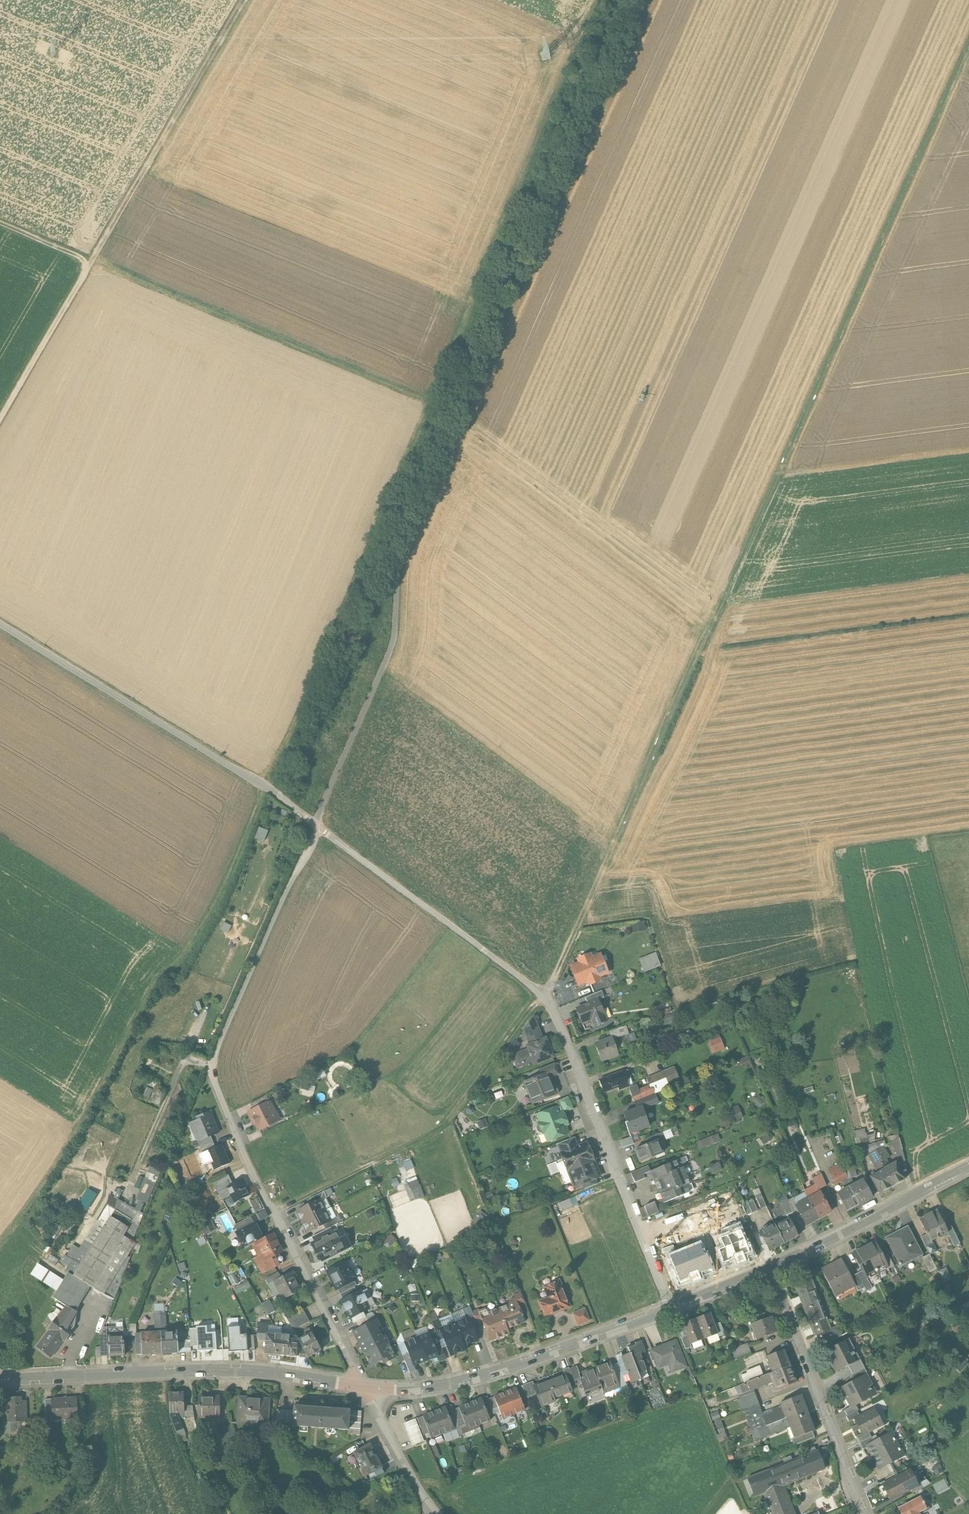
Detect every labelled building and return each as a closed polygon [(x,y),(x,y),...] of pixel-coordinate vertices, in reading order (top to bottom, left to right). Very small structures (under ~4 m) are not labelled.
[(657,953),(640,958),(644,972),(661,966),(657,953)] [(591,962),(589,958),(580,961),(582,965),(573,969),(579,984),(588,980),(590,984),(598,981),(597,977),(606,973),(599,958),(591,962)] [(606,973),(597,977),(598,981),(590,984),(594,994),(601,991),(611,987),(606,973)] [(594,994),(584,998),(587,1005),(598,1000),(598,1001),(604,999),(601,991),(594,994)] [(587,1005),(576,1009),(585,1031),(607,1022),(598,1001),(598,1000),(587,1005)] [(533,1018),(523,1031),(528,1041),(535,1039),(538,1037),(540,1036),(533,1018)] [(625,1027),(610,1032),(612,1039),(628,1035),(625,1027)] [(722,1036),(709,1041),(714,1054),(726,1049),(722,1036)] [(537,1043),(527,1047),(528,1051),(517,1056),(521,1066),(532,1062),(534,1065),(552,1058),(545,1040),(540,1042),(538,1037),(535,1039),(537,1043)] [(612,1039),(595,1045),(601,1061),(618,1056),(612,1039)] [(555,1064),(538,1070),(540,1077),(541,1078),(545,1077),(546,1080),(548,1080),(559,1075),(555,1064)] [(640,1091),(638,1086),(629,1089),(634,1102),(670,1087),(669,1085),(679,1081),(675,1069),(650,1079),(651,1083),(652,1086),(640,1091)] [(627,1071),(599,1082),(603,1094),(618,1088),(619,1091),(628,1088),(625,1080),(630,1078),(627,1071)] [(541,1078),(540,1077),(523,1084),(532,1106),(555,1096),(556,1095),(557,1094),(557,1092),(556,1091),(555,1090),(554,1089),(552,1089),(548,1080),(546,1080),(545,1077),(541,1078)] [(158,1088),(152,1101),(159,1105),(165,1091),(158,1088)] [(266,1095),(250,1103),(253,1109),(269,1101),(266,1095)] [(568,1097),(554,1103),(557,1109),(559,1114),(563,1113),(573,1110),(568,1097)] [(253,1109),(251,1111),(249,1115),(252,1119),(255,1120),(259,1130),(277,1121),(274,1115),(275,1112),(269,1101),(253,1109)] [(642,1108),(624,1115),(628,1124),(626,1124),(630,1135),(649,1127),(642,1108)] [(557,1109),(537,1117),(540,1125),(537,1126),(535,1130),(537,1134),(541,1135),(544,1134),(547,1142),(549,1141),(551,1143),(556,1141),(557,1138),(568,1134),(565,1127),(568,1125),(563,1113),(559,1114),(557,1109)] [(210,1137),(218,1134),(210,1112),(197,1117),(199,1120),(191,1124),(198,1142),(210,1137)] [(662,1132),(642,1140),(645,1147),(657,1142),(657,1143),(665,1139),(662,1132)] [(697,1140),(699,1148),(721,1142),(719,1134),(697,1140)] [(899,1134),(891,1136),(898,1162),(906,1159),(899,1134)] [(623,1147),(634,1143),(631,1136),(621,1140),(623,1147)] [(198,1142),(191,1145),(194,1150),(201,1147),(212,1143),(210,1137),(198,1142)] [(573,1138),(558,1144),(562,1154),(577,1148),(573,1138)] [(645,1147),(635,1151),(640,1164),(662,1155),(657,1143),(657,1142),(645,1147)] [(212,1143),(201,1147),(204,1154),(208,1152),(214,1149),(212,1143)] [(562,1154),(560,1155),(563,1160),(555,1163),(559,1174),(593,1160),(587,1144),(577,1148),(562,1154)] [(214,1149),(208,1152),(213,1162),(211,1162),(215,1170),(229,1164),(221,1146),(214,1149)] [(883,1147),(876,1151),(881,1162),(886,1159),(889,1158),(883,1147)] [(864,1150),(858,1152),(862,1167),(868,1165),(864,1150)] [(876,1151),(868,1155),(874,1166),(880,1163),(881,1162),(876,1151)] [(676,1163),(649,1173),(653,1181),(654,1185),(658,1184),(661,1191),(657,1193),(662,1204),(688,1193),(685,1185),(689,1183),(683,1169),(685,1168),(686,1166),(685,1163),(687,1162),(686,1158),(675,1162),(676,1163)] [(895,1163),(889,1167),(888,1163),(886,1159),(881,1162),(880,1163),(884,1170),(883,1170),(891,1186),(904,1179),(895,1163)] [(404,1162),(407,1171),(415,1168),(411,1160),(404,1162)] [(593,1160),(559,1174),(564,1186),(572,1183),(574,1188),(583,1185),(595,1180),(600,1178),(593,1160)] [(879,1172),(869,1178),(878,1194),(891,1186),(883,1170),(884,1170),(880,1163),(874,1166),(876,1171),(879,1172)] [(851,1168),(844,1172),(846,1179),(857,1173),(852,1165),(850,1166),(851,1168)] [(649,1173),(647,1167),(640,1170),(644,1180),(653,1181),(649,1173)] [(640,1170),(630,1174),(634,1184),(644,1180),(640,1170)] [(844,1172),(834,1177),(833,1175),(831,1176),(836,1185),(846,1179),(844,1172)] [(630,1174),(625,1175),(629,1186),(634,1184),(630,1174)] [(821,1174),(812,1180),(815,1187),(818,1191),(819,1191),(826,1186),(821,1174)] [(390,1196),(394,1207),(424,1195),(417,1177),(398,1185),(400,1192),(390,1196)] [(146,1179),(137,1200),(139,1200),(134,1211),(138,1213),(152,1182),(146,1179)] [(244,1180),(227,1189),(231,1196),(233,1194),(237,1202),(248,1196),(243,1186),(246,1184),(244,1180)] [(595,1180),(583,1185),(585,1190),(597,1185),(595,1180)] [(862,1182),(849,1189),(858,1205),(871,1198),(862,1182)] [(815,1187),(805,1192),(808,1200),(820,1193),(819,1191),(818,1191),(815,1187)] [(119,1189),(113,1199),(117,1202),(117,1201),(123,1191),(119,1189)] [(849,1189),(837,1196),(843,1207),(846,1212),(858,1205),(849,1189)] [(326,1191),(310,1199),(312,1204),(320,1201),(329,1197),(326,1191)] [(820,1193),(808,1200),(810,1204),(818,1219),(830,1212),(820,1193)] [(762,1196),(757,1198),(762,1210),(766,1208),(762,1196)] [(837,1196),(832,1198),(838,1210),(843,1207),(837,1196)] [(793,1198),(787,1201),(792,1213),(798,1210),(796,1206),(797,1205),(793,1198)] [(134,1211),(117,1201),(117,1202),(113,1199),(109,1206),(115,1210),(106,1226),(125,1238),(132,1242),(143,1215),(138,1213),(134,1211)] [(787,1201),(786,1199),(781,1201),(787,1215),(792,1213),(787,1201)] [(753,1200),(742,1205),(746,1216),(758,1211),(753,1200)] [(797,1205),(796,1206),(798,1210),(800,1214),(806,1225),(818,1219),(810,1204),(807,1200),(797,1205)] [(312,1204),(297,1212),(303,1222),(325,1211),(320,1201),(312,1204)] [(654,1203),(643,1207),(648,1218),(658,1213),(655,1206),(654,1203)] [(663,1207),(659,1205),(655,1206),(658,1213),(665,1210),(663,1207)] [(100,1222),(68,1274),(73,1277),(74,1276),(73,1276),(105,1225),(106,1226),(115,1210),(109,1206),(99,1222),(100,1222)] [(643,1207),(639,1209),(643,1220),(648,1218),(643,1207)] [(325,1211),(303,1222),(308,1233),(323,1225),(330,1221),(325,1211)] [(935,1211),(919,1219),(926,1234),(926,1235),(927,1234),(930,1240),(931,1240),(946,1233),(946,1232),(944,1227),(942,1224),(941,1224),(935,1211)] [(256,1215),(237,1224),(240,1231),(257,1223),(258,1223),(260,1222),(256,1215)] [(335,1218),(330,1221),(323,1225),(326,1230),(329,1229),(338,1224),(335,1218)] [(754,1262),(747,1242),(718,1252),(708,1219),(682,1228),(678,1218),(671,1221),(687,1269),(687,1270),(691,1283),(701,1280),(754,1262)] [(790,1219),(775,1227),(783,1244),(799,1236),(790,1219)] [(257,1223),(240,1231),(237,1233),(243,1243),(242,1244),(243,1246),(244,1245),(244,1246),(261,1237),(258,1231),(261,1229),(258,1223),(257,1223)] [(959,1244),(950,1224),(944,1227),(946,1232),(946,1233),(953,1247),(959,1244)] [(105,1225),(73,1276),(74,1276),(88,1286),(93,1288),(124,1238),(125,1238),(106,1226),(105,1225)] [(774,1225),(760,1232),(770,1251),(783,1244),(775,1227),(774,1225)] [(326,1230),(313,1237),(316,1242),(332,1234),(329,1229),(326,1230)] [(909,1229),(895,1236),(894,1234),(886,1238),(899,1263),(896,1265),(897,1266),(900,1265),(901,1266),(901,1265),(904,1263),(905,1263),(922,1255),(909,1229)] [(332,1234),(316,1242),(320,1249),(317,1251),(322,1261),(344,1250),(341,1243),(343,1242),(337,1232),(332,1234)] [(273,1234),(257,1242),(263,1254),(266,1260),(272,1257),(282,1252),(273,1234)] [(927,1234),(926,1235),(926,1234),(920,1236),(926,1248),(933,1245),(931,1240),(930,1240),(927,1234)] [(124,1238),(93,1288),(103,1295),(115,1277),(135,1244),(132,1242),(125,1238),(124,1238)] [(883,1258),(874,1243),(864,1248),(877,1273),(887,1267),(883,1258)] [(877,1273),(864,1248),(854,1254),(863,1271),(866,1278),(867,1278),(877,1273)] [(263,1254),(254,1259),(262,1274),(283,1263),(280,1258),(273,1261),(272,1257),(266,1260),(263,1254)] [(888,1255),(883,1258),(887,1267),(888,1270),(894,1267),(888,1255)] [(930,1256),(923,1259),(930,1274),(937,1270),(930,1256)] [(842,1259),(833,1264),(833,1265),(822,1271),(834,1293),(841,1289),(842,1293),(855,1286),(851,1277),(842,1259)] [(341,1264),(339,1265),(338,1267),(327,1272),(328,1273),(329,1272),(333,1282),(332,1282),(336,1290),(338,1290),(355,1281),(356,1280),(350,1269),(348,1270),(345,1264),(343,1264),(341,1264)] [(866,1278),(863,1271),(857,1274),(865,1288),(871,1285),(867,1278),(866,1278)] [(277,1273),(265,1279),(268,1285),(273,1282),(280,1278),(277,1273)] [(73,1277),(68,1274),(53,1298),(67,1307),(73,1311),(73,1310),(88,1286),(74,1276),(73,1277)] [(298,1290),(289,1274),(280,1278),(273,1282),(281,1297),(282,1300),(293,1294),(292,1292),(298,1290)] [(857,1274),(851,1277),(855,1286),(858,1292),(865,1289),(865,1288),(857,1274)] [(810,1276),(794,1282),(805,1310),(804,1310),(814,1337),(831,1330),(826,1331),(815,1304),(820,1302),(810,1276)] [(55,1277),(49,1286),(54,1290),(60,1281),(55,1277)] [(115,1277),(103,1295),(114,1300),(122,1280),(115,1277)] [(355,1281),(338,1290),(340,1295),(355,1288),(357,1286),(355,1281)] [(273,1282),(268,1285),(276,1300),(281,1297),(273,1282)] [(559,1283),(545,1288),(550,1300),(540,1304),(545,1317),(569,1308),(559,1283)] [(355,1288),(340,1295),(343,1300),(357,1293),(355,1288)] [(343,1300),(342,1301),(351,1319),(369,1310),(368,1309),(375,1305),(368,1289),(360,1293),(360,1292),(343,1300)] [(520,1293),(513,1296),(514,1299),(516,1302),(517,1302),(518,1306),(524,1304),(520,1293)] [(514,1299),(509,1301),(508,1303),(509,1305),(499,1309),(507,1329),(525,1322),(518,1306),(517,1302),(516,1302),(514,1299)] [(268,1302),(261,1306),(267,1317),(274,1314),(268,1302)] [(67,1307),(49,1330),(50,1331),(38,1347),(50,1357),(63,1341),(64,1341),(73,1329),(72,1328),(74,1326),(75,1312),(73,1310),(73,1311),(67,1307)] [(472,1313),(470,1308),(464,1311),(468,1319),(471,1325),(477,1323),(472,1313)] [(489,1313),(488,1310),(485,1309),(479,1312),(481,1316),(480,1316),(482,1321),(490,1341),(509,1334),(507,1329),(499,1309),(489,1313)] [(479,1310),(472,1313),(477,1323),(482,1321),(480,1316),(481,1316),(479,1312),(479,1310)] [(585,1310),(574,1315),(578,1326),(590,1322),(585,1310)] [(303,1311),(287,1320),(293,1331),(309,1322),(303,1311)] [(157,1333),(135,1334),(136,1355),(162,1354),(160,1312),(154,1312),(155,1328),(157,1333)] [(177,1332),(166,1332),(164,1312),(160,1312),(161,1333),(162,1354),(178,1353),(177,1343),(177,1332)] [(373,1314),(366,1318),(369,1325),(376,1321),(373,1314)] [(706,1316),(706,1317),(697,1320),(704,1340),(718,1335),(714,1325),(711,1315),(710,1315),(709,1314),(708,1314),(707,1314),(706,1315),(706,1316)] [(771,1318),(751,1325),(755,1334),(752,1335),(754,1342),(757,1340),(758,1341),(777,1333),(771,1318)] [(468,1319),(455,1324),(464,1347),(477,1341),(471,1325),(468,1319)] [(683,1325),(683,1326),(687,1336),(690,1345),(704,1340),(697,1320),(688,1324),(687,1323),(686,1323),(685,1323),(684,1323),(683,1324),(683,1325)] [(369,1325),(355,1332),(355,1333),(355,1334),(355,1336),(357,1337),(363,1349),(363,1350),(364,1352),(365,1353),(366,1354),(387,1343),(384,1337),(382,1338),(377,1328),(379,1327),(376,1321),(369,1325)] [(439,1321),(432,1324),(439,1340),(444,1338),(441,1330),(442,1329),(439,1321)] [(720,1323),(714,1325),(718,1335),(719,1338),(725,1335),(720,1323)] [(266,1341),(267,1335),(268,1325),(256,1324),(255,1340),(266,1341)] [(442,1329),(441,1330),(444,1338),(452,1356),(465,1350),(464,1347),(455,1324),(442,1329)] [(207,1327),(196,1328),(196,1329),(197,1347),(198,1352),(217,1351),(216,1333),(207,1334),(207,1327)] [(240,1327),(228,1328),(229,1353),(248,1352),(248,1350),(247,1336),(247,1335),(241,1335),(240,1327)] [(311,1334),(299,1341),(304,1351),(308,1358),(320,1351),(311,1334)] [(429,1334),(417,1339),(426,1361),(438,1356),(436,1349),(429,1334)] [(267,1335),(266,1341),(265,1352),(265,1354),(280,1355),(282,1336),(267,1335)] [(107,1336),(99,1336),(100,1357),(107,1357),(107,1338),(107,1336)] [(254,1336),(247,1336),(248,1350),(255,1349),(254,1336)] [(297,1338),(282,1336),(280,1355),(296,1357),(297,1338)] [(687,1336),(681,1338),(685,1350),(691,1348),(690,1345),(687,1336)] [(107,1338),(107,1357),(124,1356),(123,1337),(107,1338)] [(417,1339),(404,1344),(409,1355),(413,1366),(426,1361),(417,1339)] [(184,1340),(185,1343),(177,1343),(178,1353),(191,1352),(190,1340),(184,1340)] [(848,1340),(825,1352),(836,1373),(847,1367),(857,1362),(857,1361),(847,1342),(848,1341),(848,1340)] [(642,1342),(635,1344),(636,1346),(637,1345),(640,1354),(646,1352),(642,1342)] [(676,1342),(652,1351),(659,1368),(672,1363),(676,1371),(686,1367),(676,1342)] [(387,1343),(366,1354),(372,1365),(383,1360),(384,1363),(395,1358),(387,1343)] [(636,1346),(628,1349),(630,1354),(622,1357),(625,1364),(632,1383),(639,1380),(639,1381),(640,1381),(640,1380),(641,1379),(639,1374),(647,1371),(640,1354),(637,1345),(636,1346)] [(731,1351),(735,1361),(752,1355),(748,1345),(731,1351)] [(446,1359),(441,1347),(436,1349),(438,1356),(440,1361),(446,1359)] [(784,1351),(767,1358),(773,1372),(790,1366),(784,1351)] [(621,1353),(615,1356),(619,1367),(625,1364),(622,1357),(621,1353)] [(413,1366),(409,1355),(403,1357),(410,1374),(416,1371),(413,1366)] [(857,1362),(847,1367),(852,1376),(861,1371),(864,1369),(859,1360),(857,1361),(857,1362)] [(611,1363),(595,1369),(603,1390),(618,1384),(619,1384),(616,1375),(611,1363)] [(753,1380),(747,1383),(750,1392),(773,1383),(776,1392),(797,1383),(790,1366),(773,1372),(764,1376),(753,1380)] [(760,1367),(746,1372),(747,1374),(750,1373),(753,1380),(764,1376),(760,1367)] [(569,1368),(562,1371),(565,1376),(567,1381),(573,1379),(570,1370),(569,1368)] [(573,1379),(575,1386),(581,1384),(577,1375),(579,1374),(577,1368),(570,1370),(573,1379)] [(603,1390),(595,1369),(583,1374),(583,1373),(579,1374),(577,1375),(581,1384),(586,1398),(603,1392),(603,1390)] [(852,1376),(850,1377),(852,1382),(864,1376),(861,1371),(852,1376)] [(628,1390),(621,1373),(616,1375),(619,1384),(618,1384),(621,1392),(628,1390)] [(535,1387),(534,1388),(537,1395),(542,1407),(556,1401),(555,1398),(571,1392),(567,1381),(565,1376),(535,1387)] [(852,1382),(840,1389),(850,1408),(855,1406),(865,1401),(862,1394),(872,1389),(865,1376),(864,1376),(852,1382)] [(533,1382),(522,1387),(527,1399),(537,1395),(534,1388),(535,1387),(533,1382)] [(747,1383),(736,1387),(739,1396),(750,1392),(747,1383)] [(522,1387),(516,1389),(522,1404),(528,1402),(527,1399),(522,1387)] [(516,1389),(505,1393),(514,1415),(525,1411),(522,1404),(516,1389)] [(183,1393),(169,1393),(170,1413),(175,1413),(179,1412),(181,1417),(185,1417),(184,1406),(187,1406),(187,1400),(184,1400),(183,1393)] [(505,1393),(494,1397),(500,1413),(503,1420),(514,1415),(505,1393)] [(800,1396),(780,1404),(786,1418),(806,1410),(800,1396)] [(219,1397),(199,1397),(199,1418),(219,1417),(219,1397)] [(263,1399),(239,1397),(237,1424),(246,1424),(246,1421),(258,1422),(258,1425),(267,1426),(269,1403),(262,1402),(263,1399)] [(487,1397),(482,1399),(488,1416),(494,1414),(489,1400),(487,1397)] [(494,1397),(489,1400),(494,1414),(494,1415),(500,1413),(494,1397)] [(21,1398),(2,1398),(3,1433),(12,1433),(12,1431),(15,1431),(14,1424),(26,1424),(26,1402),(21,1402),(21,1398)] [(77,1398),(51,1400),(52,1420),(54,1420),(54,1417),(76,1416),(76,1419),(78,1419),(77,1398)] [(488,1416),(482,1399),(470,1403),(479,1426),(490,1421),(488,1416)] [(470,1403),(459,1408),(465,1425),(467,1430),(479,1426),(470,1403)] [(451,1405),(446,1408),(453,1424),(458,1422),(453,1410),(451,1405)] [(187,1406),(184,1406),(185,1417),(195,1416),(193,1411),(192,1406),(187,1406)] [(350,1411),(294,1406),(294,1411),(293,1423),(293,1426),(348,1430),(350,1411)] [(850,1408),(843,1411),(846,1417),(856,1412),(858,1411),(855,1406),(850,1408)] [(446,1408),(434,1412),(443,1434),(455,1430),(453,1424),(446,1408)] [(465,1425),(459,1408),(453,1410),(458,1422),(460,1427),(465,1425)] [(859,1417),(853,1420),(854,1420),(861,1434),(862,1435),(868,1432),(882,1425),(882,1424),(880,1425),(872,1411),(874,1410),(874,1409),(859,1417)] [(294,1411),(276,1410),(276,1422),(293,1423),(294,1411)] [(786,1418),(754,1431),(757,1440),(788,1429),(792,1439),(812,1432),(814,1431),(806,1410),(786,1418)] [(362,1411),(350,1411),(348,1430),(348,1434),(360,1435),(362,1411)] [(434,1412),(423,1417),(429,1433),(432,1439),(443,1434),(434,1412)] [(846,1417),(845,1417),(848,1423),(854,1420),(853,1420),(859,1417),(856,1412),(846,1417)] [(175,1413),(170,1413),(170,1416),(178,1437),(185,1434),(183,1428),(181,1429),(175,1413)] [(429,1433),(423,1417),(417,1419),(424,1436),(429,1433)] [(404,1423),(406,1429),(417,1425),(415,1419),(404,1423)] [(406,1429),(408,1434),(420,1430),(417,1425),(406,1429)] [(408,1434),(410,1440),(422,1436),(420,1430),(408,1434)] [(812,1432),(792,1439),(794,1446),(815,1438),(812,1432)] [(861,1434),(856,1437),(859,1444),(871,1438),(868,1432),(862,1435),(861,1434)] [(873,1443),(867,1447),(877,1467),(878,1467),(884,1464),(902,1455),(891,1434),(873,1443)] [(410,1440),(413,1445),(424,1441),(422,1436),(410,1440)] [(871,1438),(859,1444),(862,1450),(867,1447),(873,1443),(871,1438)] [(370,1446),(354,1454),(365,1476),(380,1468),(370,1446)] [(818,1451),(747,1478),(754,1496),(764,1493),(784,1485),(825,1469),(818,1451)] [(884,1464),(878,1467),(877,1467),(872,1470),(875,1476),(887,1470),(884,1464)] [(887,1470),(875,1476),(878,1481),(890,1475),(887,1470)] [(908,1472),(884,1485),(891,1499),(915,1486),(908,1472)] [(764,1493),(767,1500),(760,1503),(759,1504),(763,1513),(795,1513),(784,1485),(764,1493)] [(898,1509),(900,1513),(918,1513),(926,1510),(924,1505),(923,1502),(922,1503),(920,1498),(898,1509)]
